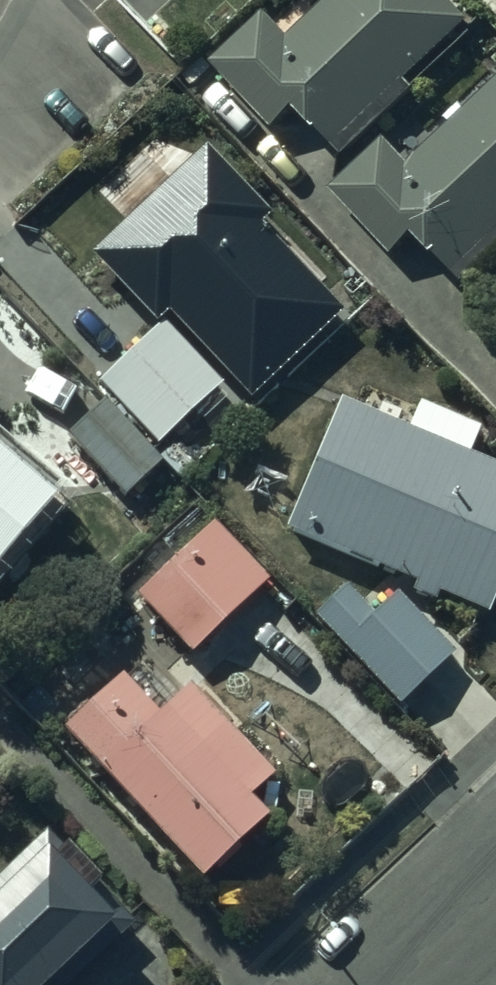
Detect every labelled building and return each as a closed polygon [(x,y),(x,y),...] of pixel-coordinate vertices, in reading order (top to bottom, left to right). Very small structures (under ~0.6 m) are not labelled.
[(213,64),(273,129),(296,107),(344,159),(416,93),(406,82),(471,21),(452,0),(333,0),(290,40),(266,14),(213,64)] [(393,255),(416,234),(461,284),(495,252),(495,86),(409,165),(386,139),(332,188),(393,255)] [(109,397),(158,449),(167,439),(191,463),(214,439),(192,417),(222,387),(162,327),(100,388),(109,397)] [(158,449),(109,397),(67,439),(128,499),(168,459),(158,449)] [(340,402),(284,531),(414,587),(411,596),(434,606),(438,596),(487,618),(495,598),(495,470),(470,458),(481,432),(420,405),(408,432),(340,402)] [(0,459),(0,568),(53,505),(0,459)] [(269,583),(213,525),(135,600),(191,658),(269,583)] [(453,657),(396,595),(372,618),(344,588),(313,618),(397,708),(453,657)] [(275,778),(187,688),(159,715),(122,678),(62,736),(205,882),(269,819),(252,801),(275,778)] [(45,836),(0,879),(0,984),(71,984),(132,927),(45,836)]
